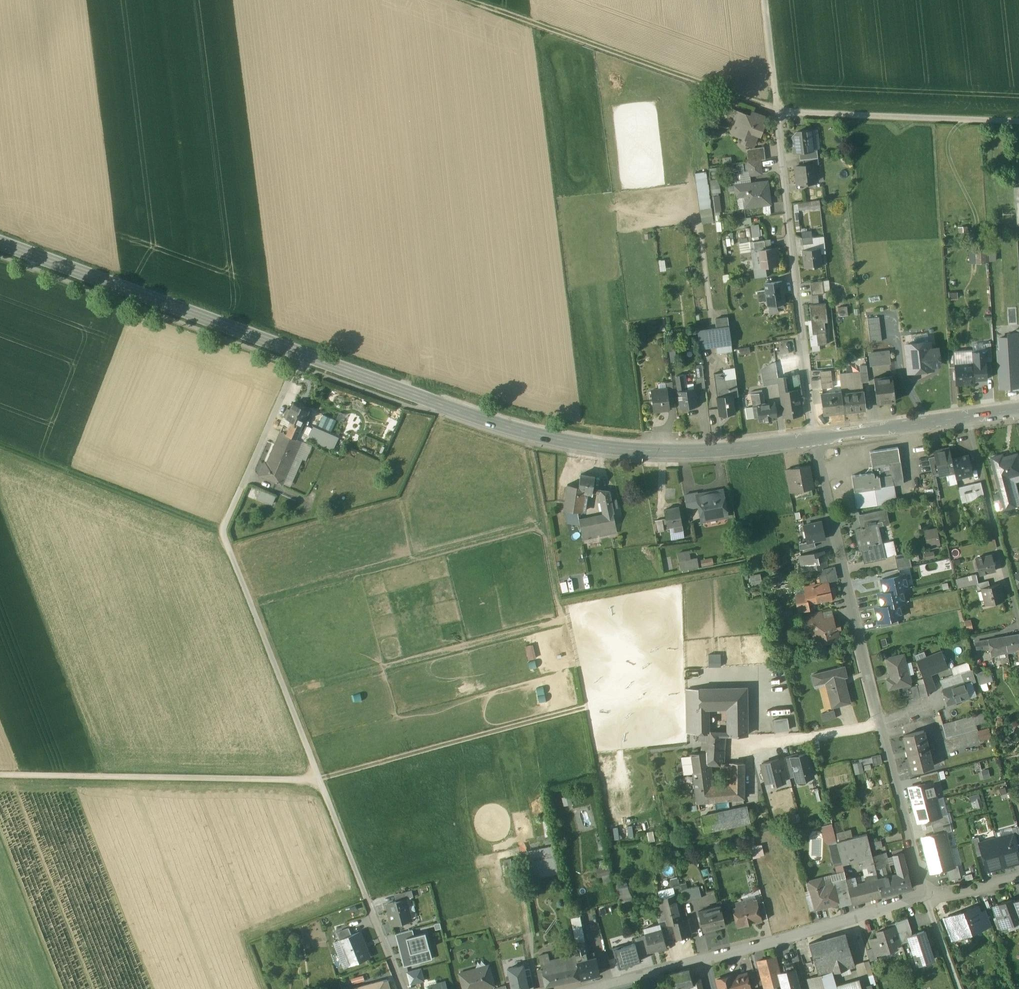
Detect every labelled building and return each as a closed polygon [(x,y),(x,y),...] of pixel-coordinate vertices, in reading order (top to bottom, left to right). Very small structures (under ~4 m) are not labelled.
[(751,118),(740,114),(736,124),(741,125),(737,134),(744,137),(743,141),(753,145),(757,134),(759,134),(763,125),(760,124),(763,117),(753,113),(751,118)] [(811,130),(797,132),(792,138),(794,153),(799,152),(813,150),(811,130)] [(764,147),(751,148),(752,154),(747,155),(747,162),(760,160),(765,160),(764,147)] [(813,150),(799,152),(800,160),(803,160),(818,158),(817,149),(813,150)] [(760,160),(747,162),(749,175),(761,174),(760,160)] [(803,166),(795,167),(797,184),(814,183),(813,176),(816,175),(815,165),(815,164),(803,166)] [(706,182),(696,183),(700,206),(709,205),(706,182)] [(763,183),(735,186),(736,198),(747,196),(749,208),(771,205),(769,193),(764,193),(763,183)] [(712,196),(716,214),(722,213),(718,194),(712,196)] [(798,205),(799,211),(821,208),(820,201),(812,202),(812,203),(798,205)] [(759,224),(751,224),(752,236),(760,236),(759,224)] [(824,237),(813,239),(814,244),(803,246),(804,251),(819,249),(820,255),(826,254),(824,237)] [(813,238),(802,239),(803,246),(814,244),(813,239),(813,238)] [(764,241),(754,243),(754,249),(755,250),(760,249),(765,248),(764,241)] [(765,248),(760,249),(763,268),(766,267),(780,265),(778,256),(773,257),(772,249),(766,250),(765,248)] [(763,268),(760,249),(755,250),(754,249),(751,249),(754,269),(763,268)] [(804,251),(803,251),(805,269),(821,267),(820,255),(819,249),(804,251)] [(763,268),(754,269),(755,279),(767,277),(766,267),(763,268)] [(824,282),(811,283),(812,297),(825,295),(824,282)] [(773,290),(767,290),(767,291),(768,301),(769,306),(777,305),(777,307),(783,308),(784,304),(782,289),(782,288),(773,290)] [(767,291),(758,292),(760,303),(768,301),(767,291)] [(828,345),(825,324),(828,323),(826,304),(810,306),(813,333),(811,333),(812,347),(828,345)] [(739,320),(728,322),(731,341),(739,339),(737,326),(750,324),(748,317),(739,318),(739,320)] [(698,332),(697,332),(700,349),(719,346),(731,345),(731,344),(729,327),(711,330),(705,331),(698,332)] [(1018,387),(1018,357),(1018,346),(1018,332),(1008,333),(1008,338),(999,338),(1000,351),(998,351),(1000,388),(1018,387)] [(905,345),(908,371),(933,369),(932,366),(940,365),(938,349),(930,350),(929,342),(905,345)] [(889,350),(868,353),(870,367),(891,364),(889,350)] [(955,352),(956,364),(956,365),(955,365),(956,384),(974,383),(974,380),(972,353),(972,351),(955,352)] [(972,353),(974,380),(987,379),(986,361),(985,352),(972,353)] [(796,360),(776,363),(777,373),(778,378),(798,375),(796,360)] [(702,365),(694,366),(696,378),(704,377),(702,365)] [(867,365),(860,366),(860,373),(861,381),(862,381),(862,383),(869,382),(867,365)] [(736,379),(724,380),(723,372),(713,374),(717,397),(732,395),(733,397),(738,396),(736,379)] [(777,373),(761,375),(764,387),(779,385),(778,378),(777,373)] [(860,373),(840,376),(841,393),(842,395),(851,394),(851,393),(863,392),(862,383),(862,381),(861,381),(860,373)] [(686,390),(683,375),(675,376),(680,408),(697,405),(694,388),(686,390)] [(798,375),(778,378),(779,385),(780,393),(801,390),(799,377),(798,375)] [(696,378),(697,389),(705,388),(704,377),(696,378)] [(892,377),(874,379),(877,403),(895,401),(892,377)] [(672,382),(665,383),(666,389),(667,389),(668,400),(674,399),(672,382)] [(666,389),(651,391),(653,411),(670,409),(668,400),(667,389),(666,389)] [(801,390),(780,393),(784,419),(801,416),(799,399),(802,399),(801,390)] [(863,392),(851,393),(851,394),(842,395),(844,413),(866,410),(864,392),(863,392)] [(774,404),(764,405),(762,393),(751,395),(753,408),(755,418),(760,418),(760,422),(776,420),(774,404)] [(841,393),(821,395),(823,415),(844,413),(842,395),(841,393)] [(717,397),(719,414),(720,414),(720,416),(728,415),(728,413),(735,412),(733,397),(732,395),(717,397)] [(308,410),(292,403),(289,410),(287,414),(286,418),(292,421),(302,425),(308,410)] [(753,408),(745,409),(747,420),(755,418),(753,408)] [(323,414),(319,426),(332,431),(337,420),(323,414)] [(286,418),(283,417),(280,425),(282,426),(283,426),(289,429),(292,421),(286,418)] [(289,429),(287,435),(296,439),(302,425),(292,421),(289,429)] [(289,429),(283,426),(282,426),(280,432),(281,432),(287,435),(289,429)] [(337,440),(311,429),(307,438),(333,449),(337,440)] [(287,435),(281,432),(275,443),(293,451),(292,451),(295,452),(300,441),(296,439),(287,435)] [(293,451),(275,443),(267,463),(265,462),(260,474),(281,484),(286,472),(284,470),(292,451),(293,451)] [(896,502),(893,485),(903,484),(902,478),(898,447),(869,452),(872,467),(869,467),(865,472),(865,474),(851,476),(854,491),(856,508),(896,502)] [(951,459),(949,449),(933,452),(934,457),(938,474),(939,475),(954,472),(951,459)] [(1002,458),(1002,455),(992,458),(1000,490),(1010,488),(1007,477),(1018,474),(1018,463),(1017,454),(1002,458)] [(968,455),(951,459),(954,472),(955,476),(972,472),(968,455)] [(938,474),(934,457),(929,458),(933,475),(938,474)] [(808,466),(791,469),(794,483),(795,492),(812,489),(808,466)] [(791,469),(785,470),(788,484),(794,483),(791,469)] [(595,477),(581,475),(579,487),(577,495),(584,496),(585,492),(592,493),(595,477)] [(978,482),(975,483),(976,491),(978,498),(984,496),(981,482),(978,482)] [(975,483),(958,487),(960,495),(976,491),(975,483)] [(579,487),(567,484),(566,493),(577,495),(579,487)] [(1010,488),(1000,490),(999,490),(1001,497),(1012,494),(1010,488)] [(273,505),(277,496),(260,489),(256,498),(273,505)] [(609,491),(602,490),(601,498),(604,515),(604,516),(613,514),(609,491)] [(698,496),(697,496),(699,506),(701,517),(703,517),(707,519),(721,516),(723,513),(726,513),(722,491),(698,496)] [(976,491),(960,495),(962,502),(978,498),(976,491)] [(697,492),(684,495),(686,509),(699,506),(697,496),(698,496),(697,492)] [(577,495),(566,493),(564,510),(582,512),(584,496),(577,495)] [(1012,494),(1001,497),(1004,509),(1015,506),(1012,494)] [(679,507),(664,509),(667,526),(673,525),(682,524),(679,507)] [(884,510),(859,516),(861,528),(855,530),(858,546),(861,545),(865,562),(884,558),(877,526),(888,523),(884,510)] [(613,514),(604,516),(604,515),(579,520),(581,535),(592,532),(598,531),(616,528),(613,514)] [(662,519),(655,521),(657,532),(664,531),(662,519)] [(822,523),(804,526),(807,542),(813,541),(825,539),(822,523)] [(616,528),(598,531),(599,536),(617,533),(616,528)] [(674,531),(671,532),(672,539),(684,537),(683,530),(674,531)] [(928,548),(940,545),(936,530),(925,532),(928,548)] [(814,547),(813,541),(807,542),(799,544),(800,549),(814,547)] [(689,551),(679,553),(680,561),(691,559),(689,551)] [(823,551),(800,557),(801,566),(806,565),(807,569),(826,565),(823,551)] [(908,552),(896,555),(899,569),(911,567),(908,552)] [(992,555),(976,559),(979,574),(995,571),(992,555)] [(691,559),(680,561),(682,570),(698,567),(696,558),(691,559)] [(899,569),(881,573),(882,579),(900,575),(899,569)] [(751,575),(753,585),(763,583),(761,573),(751,575)] [(882,579),(881,579),(884,592),(884,593),(902,589),(908,588),(905,574),(900,575),(882,579)] [(826,575),(819,576),(820,583),(804,587),(805,592),(806,597),(807,597),(816,595),(817,602),(832,598),(830,591),(826,575)] [(976,575),(955,580),(957,588),(976,583),(978,583),(976,575)] [(978,583),(976,583),(978,590),(983,589),(983,588),(990,586),(988,580),(978,583)] [(990,586),(983,588),(983,589),(987,604),(1003,601),(998,584),(990,586)] [(902,589),(884,593),(884,592),(879,594),(881,607),(899,603),(899,604),(905,602),(902,589)] [(805,592),(798,594),(800,601),(808,599),(807,597),(806,597),(805,592)] [(816,595),(807,597),(808,599),(800,601),(802,611),(809,610),(808,604),(817,602),(816,595)] [(899,603),(881,607),(876,608),(879,622),(897,618),(902,617),(899,604),(899,603)] [(822,613),(804,617),(806,627),(813,625),(812,623),(823,620),(822,613)] [(823,620),(812,623),(813,625),(817,642),(823,640),(824,642),(838,639),(836,630),(838,630),(835,617),(823,620)] [(897,618),(880,622),(881,627),(898,624),(897,618)] [(1004,636),(1007,651),(1016,649),(1018,648),(1018,637),(1018,633),(1004,636)] [(1004,636),(988,639),(988,640),(990,647),(991,654),(1007,651),(1004,636)] [(988,640),(973,643),(978,665),(983,664),(980,648),(990,647),(988,640)] [(942,652),(916,661),(923,679),(924,684),(928,695),(935,689),(930,675),(948,668),(942,652)] [(721,654),(709,655),(710,668),(721,668),(721,654)] [(903,654),(886,658),(891,678),(886,679),(889,689),(910,684),(903,654)] [(844,667),(812,675),(814,684),(826,681),(832,707),(850,702),(844,677),(846,676),(844,667)] [(970,670),(960,673),(964,682),(969,697),(968,698),(971,708),(980,705),(978,695),(970,670)] [(977,673),(980,684),(993,681),(990,670),(977,673)] [(960,673),(939,680),(940,682),(941,682),(943,689),(964,682),(960,673)] [(943,689),(945,697),(947,704),(955,702),(968,698),(969,697),(964,682),(943,689)] [(924,684),(910,687),(913,699),(928,695),(924,684)] [(746,688),(699,689),(697,708),(707,708),(726,707),(728,707),(746,707),(746,688)] [(699,689),(686,689),(687,732),(695,733),(700,733),(703,734),(703,733),(708,733),(707,708),(697,708),(699,689)] [(980,705),(971,708),(973,716),(974,716),(976,725),(985,723),(980,705)] [(746,707),(728,707),(728,727),(729,734),(738,734),(738,735),(746,735),(746,707)] [(834,710),(821,713),(822,721),(836,718),(834,710)] [(973,716),(942,725),(946,738),(977,730),(976,725),(974,716),(973,716)] [(787,718),(772,720),(774,731),(789,729),(787,718)] [(981,740),(991,737),(989,727),(979,730),(981,740)] [(933,766),(924,730),(903,736),(906,750),(906,751),(908,756),(912,771),(933,766)] [(708,733),(703,733),(703,734),(702,741),(702,748),(724,750),(725,750),(726,734),(708,733)] [(724,750),(702,748),(701,754),(691,754),(692,762),(708,763),(723,764),(725,750),(724,750)] [(807,753),(791,757),(791,758),(795,775),(797,780),(806,778),(805,773),(812,772),(811,769),(813,769),(811,762),(809,763),(807,753)] [(791,758),(785,760),(786,762),(789,776),(789,777),(795,775),(791,758)] [(783,777),(780,764),(778,759),(761,763),(766,782),(774,780),(775,784),(784,782),(783,777)] [(708,763),(692,762),(695,780),(701,780),(710,779),(708,763)] [(786,762),(780,764),(783,777),(789,776),(786,762)] [(861,763),(854,764),(856,773),(863,772),(861,763)] [(744,770),(731,770),(731,779),(743,778),(744,770)] [(920,776),(922,785),(931,782),(940,780),(938,771),(920,776)] [(710,779),(701,780),(702,788),(705,788),(710,787),(710,779)] [(908,789),(912,804),(935,798),(931,782),(922,785),(908,789)] [(743,784),(731,785),(731,786),(731,798),(743,797),(743,784)] [(731,786),(718,788),(719,800),(731,798),(731,786)] [(718,788),(710,790),(710,793),(710,801),(719,800),(718,788)] [(974,807),(983,805),(980,793),(971,795),(974,807)] [(930,819),(940,816),(935,798),(912,804),(917,822),(930,819)] [(746,807),(700,818),(704,832),(749,822),(746,807)] [(930,819),(932,827),(949,822),(947,814),(940,816),(930,819)] [(932,827),(934,835),(944,832),(951,830),(949,822),(932,827)] [(830,843),(836,842),(834,833),(832,824),(822,826),(825,841),(830,843)] [(1016,845),(1018,845),(1018,830),(1018,825),(1011,826),(1012,833),(1016,845)] [(834,833),(836,842),(852,837),(850,829),(834,833)] [(921,839),(926,855),(949,849),(944,832),(934,835),(921,839)] [(852,837),(836,842),(842,864),(846,863),(861,858),(861,856),(872,853),(871,850),(869,843),(867,833),(852,837)] [(996,837),(1004,866),(1018,862),(1018,857),(1016,845),(1012,833),(996,837)] [(975,855),(982,854),(979,842),(978,837),(971,839),(975,855)] [(987,871),(1004,866),(996,837),(979,842),(982,854),(987,871)] [(880,840),(869,843),(871,850),(876,849),(882,848),(880,840)] [(836,842),(830,843),(835,866),(842,864),(836,842)] [(949,849),(926,855),(930,872),(945,867),(953,865),(949,849)] [(872,853),(861,856),(861,858),(862,864),(860,864),(860,868),(863,868),(865,878),(877,875),(875,869),(872,855),(872,853)] [(877,854),(872,855),(875,869),(882,867),(885,866),(885,863),(882,853),(877,854)] [(902,853),(893,855),(898,873),(892,875),(896,891),(911,887),(902,853)] [(549,858),(521,863),(525,878),(552,873),(549,858)] [(503,862),(506,877),(513,876),(509,861),(503,862)] [(600,864),(600,880),(611,880),(611,864),(600,864)] [(953,865),(945,867),(949,879),(961,876),(957,864),(953,865)] [(882,867),(875,869),(877,875),(878,878),(884,877),(882,867)] [(884,877),(878,878),(882,895),(896,891),(892,875),(884,877)] [(834,884),(824,886),(822,878),(808,881),(815,908),(839,902),(837,895),(849,892),(845,878),(833,881),(834,884)] [(866,882),(856,884),(860,900),(882,895),(878,878),(866,882)] [(626,881),(615,884),(616,890),(628,887),(626,881)] [(853,885),(848,886),(852,903),(860,900),(856,884),(853,885)] [(699,886),(681,890),(684,902),(702,897),(699,886)] [(628,887),(616,890),(618,900),(621,899),(630,896),(628,887)] [(849,892),(837,895),(839,902),(840,906),(852,903),(849,892)] [(674,894),(661,898),(662,903),(665,914),(670,912),(673,923),(681,921),(674,894)] [(630,896),(621,899),(624,907),(634,904),(631,895),(630,896)] [(406,899),(387,904),(393,924),(411,919),(406,899)] [(998,905),(1000,910),(1006,924),(1018,920),(1018,919),(1013,902),(1013,899),(998,905)] [(756,900),(744,903),(744,902),(743,901),(738,902),(737,904),(738,907),(734,908),(738,926),(761,920),(757,902),(756,900)] [(763,900),(757,902),(761,920),(768,918),(763,900)] [(665,914),(662,903),(657,905),(661,921),(659,921),(659,924),(660,924),(660,926),(667,924),(665,914)] [(720,905),(698,911),(703,930),(725,924),(720,905)] [(961,912),(944,918),(952,939),(985,927),(981,916),(977,906),(966,910),(967,911),(961,913),(961,912)] [(1006,924),(1000,910),(994,912),(1000,929),(1007,926),(1006,924)] [(670,912),(665,914),(667,924),(668,925),(673,923),(670,912)] [(991,925),(987,913),(981,916),(985,927),(991,925)] [(907,918),(895,922),(899,934),(901,943),(910,940),(909,936),(912,935),(911,931),(907,918)] [(584,942),(580,919),(572,920),(577,943),(584,942)] [(681,921),(673,923),(677,936),(691,933),(687,919),(681,921)] [(895,922),(888,925),(889,928),(890,927),(892,936),(899,934),(895,922)] [(659,924),(644,929),(645,934),(645,936),(650,951),(666,947),(660,926),(660,924),(659,924)] [(349,927),(337,932),(340,940),(352,935),(349,927)] [(889,928),(877,931),(879,937),(871,939),(875,953),(882,951),(883,952),(896,948),(892,936),(890,927),(889,928)] [(399,946),(401,946),(407,944),(406,938),(414,935),(413,930),(396,934),(399,946)] [(912,935),(909,936),(910,940),(911,945),(913,944),(914,947),(913,950),(915,951),(916,954),(914,954),(918,964),(933,959),(930,949),(927,950),(927,948),(928,947),(928,946),(928,945),(928,944),(927,943),(926,943),(925,943),(924,941),(927,940),(924,931),(912,935)] [(352,935),(340,940),(350,965),(368,957),(362,941),(363,941),(359,932),(352,935)] [(425,932),(414,935),(406,938),(407,944),(401,946),(404,957),(402,957),(404,967),(428,961),(425,950),(430,949),(425,932)] [(845,933),(826,938),(832,958),(831,958),(834,969),(846,966),(845,965),(848,964),(849,966),(855,965),(845,933)] [(635,943),(639,956),(650,953),(650,951),(645,936),(634,939),(635,943)] [(826,938),(809,943),(815,963),(831,958),(832,958),(826,938)] [(577,943),(573,944),(576,954),(585,953),(586,953),(584,942),(577,943)] [(786,960),(797,956),(792,942),(781,945),(786,960)] [(623,945),(612,948),(615,958),(617,957),(620,968),(629,966),(629,964),(640,961),(639,956),(635,943),(624,946),(623,945)] [(585,953),(576,954),(578,964),(586,962),(585,960),(586,959),(585,953)] [(547,954),(539,956),(540,963),(548,961),(547,954)] [(574,956),(566,958),(567,963),(564,964),(565,970),(566,970),(576,967),(574,956)] [(775,956),(757,961),(764,988),(782,983),(779,973),(775,956)] [(586,962),(578,964),(581,978),(599,974),(595,957),(586,959),(585,960),(586,962)] [(815,963),(818,974),(807,977),(810,988),(834,988),(832,981),(834,980),(831,969),(832,969),(832,970),(834,969),(831,958),(815,963)] [(548,961),(540,963),(541,970),(542,975),(551,973),(548,961)] [(459,974),(463,988),(482,988),(494,986),(488,966),(459,974)] [(527,988),(524,970),(523,966),(508,968),(512,988),(528,988),(527,988)] [(576,967),(566,970),(569,981),(579,979),(576,967)] [(871,968),(866,970),(870,985),(870,986),(876,984),(871,968)] [(421,969),(407,972),(410,984),(424,980),(421,969)] [(527,988),(534,987),(530,969),(524,970),(527,988)] [(666,975),(670,988),(681,988),(680,987),(689,985),(693,984),(692,981),(689,969),(666,975)] [(551,973),(542,975),(545,987),(569,981),(566,970),(565,970),(551,973)] [(782,983),(783,988),(799,988),(794,970),(785,972),(779,973),(782,983)] [(716,980),(719,988),(740,988),(749,986),(746,975),(733,978),(732,975),(716,980)] [(354,988),(390,988),(387,979),(354,988)] [(692,981),(693,984),(689,985),(690,988),(702,988),(699,979),(692,981)]
